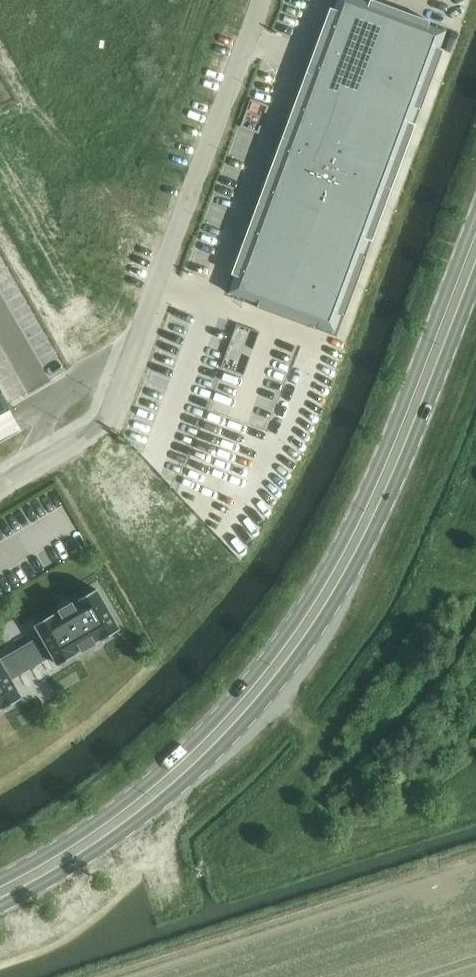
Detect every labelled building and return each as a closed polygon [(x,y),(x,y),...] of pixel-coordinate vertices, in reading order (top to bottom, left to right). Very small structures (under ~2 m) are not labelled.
[(228,293),(257,304),(256,307),(259,308),(260,304),(315,325),(313,328),(316,329),(317,326),(334,332),(446,31),(429,25),(430,22),(427,20),(426,24),(372,4),(373,0),(372,0),(370,0),(369,3),(362,0),(337,0),(333,9),(330,8),(329,11),(333,12),(320,46),(236,273),(232,272),(231,275),(235,276),(228,293)] [(22,416),(0,375),(0,428),(22,416)] [(35,625),(43,640),(2,663),(10,679),(52,655),(59,666),(77,656),(76,654),(82,651),(83,653),(95,646),(94,644),(100,641),(101,643),(120,632),(96,590),(78,601),(79,603),(73,606),(72,604),(59,611),(60,613),(54,616),(53,614),(35,625)] [(2,708),(3,710),(22,699),(10,679),(2,663),(0,661),(0,709),(2,708)]
